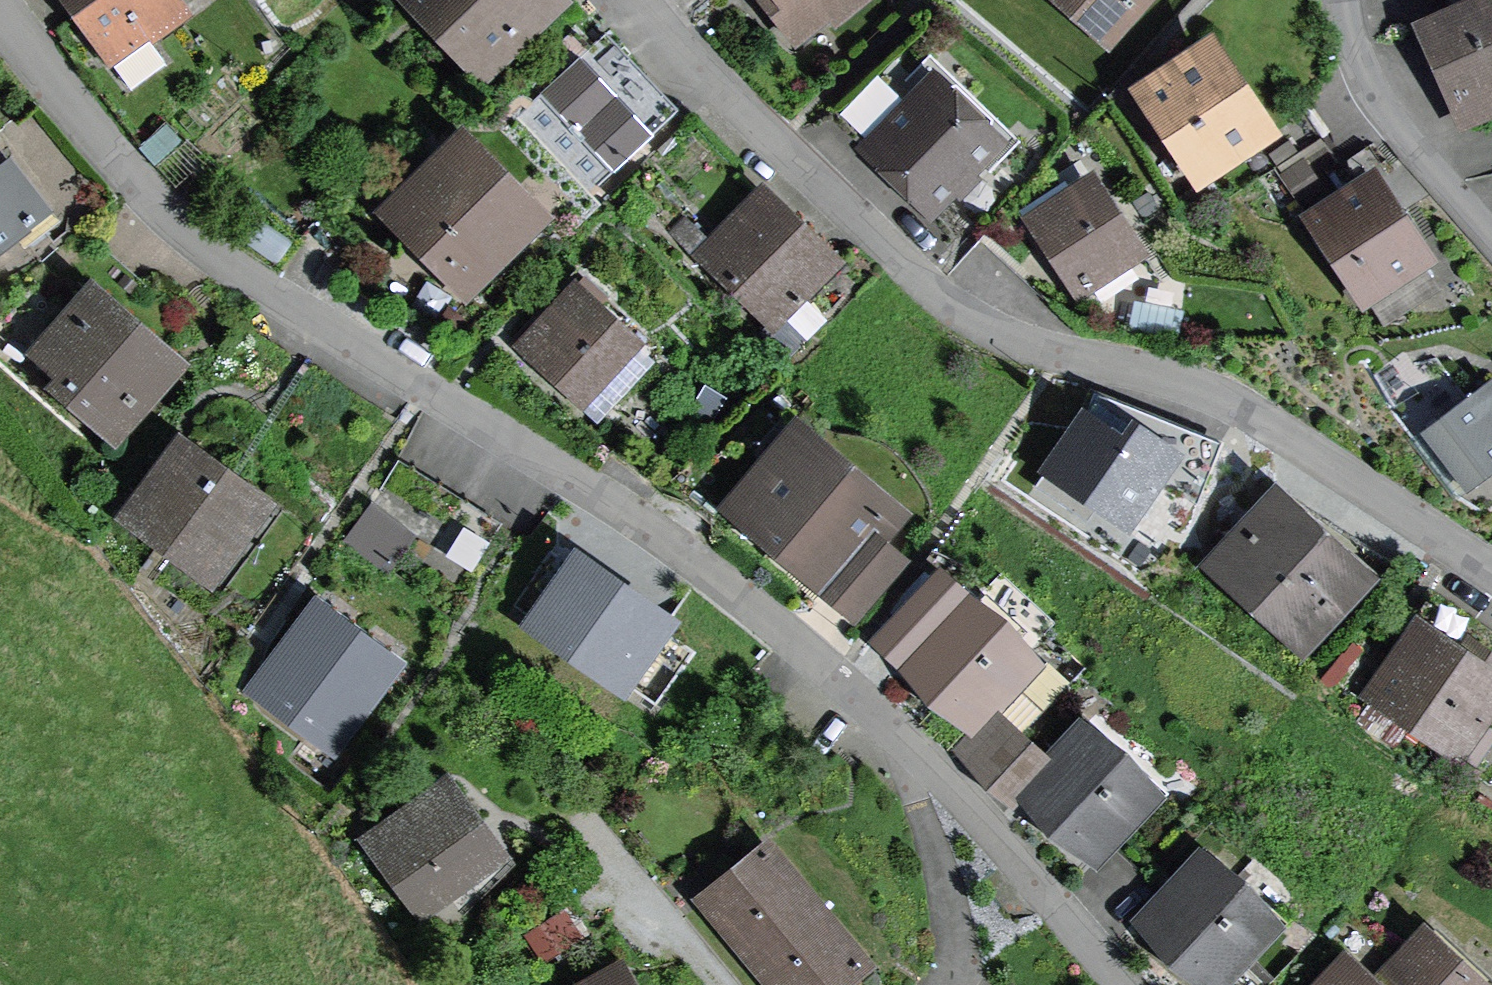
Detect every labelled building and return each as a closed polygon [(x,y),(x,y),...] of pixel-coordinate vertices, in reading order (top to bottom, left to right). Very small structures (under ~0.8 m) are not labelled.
[(116,59),(119,57),(123,62),(139,84),(179,54),(162,32),(198,5),(194,0),(72,0),(116,59)] [(489,78),(565,0),(408,0),(489,78)] [(796,39),(830,11),(836,19),(859,0),(763,0),(796,39)] [(1109,37),(1140,0),(1065,0),(1109,37)] [(1405,18),(1456,129),(1491,113),(1491,0),(1444,0),(1405,18)] [(1291,124),(1220,19),(1133,77),(1205,183),(1291,124)] [(691,104),(615,27),(569,72),(645,149),(691,104)] [(1010,125),(930,49),(846,137),(927,212),(1010,125)] [(560,203),(465,110),(377,198),(472,291),(560,203)] [(18,150),(0,164),(0,255),(63,206),(18,150)] [(1442,251),(1376,152),(1298,204),(1363,302),(1375,294),(1389,315),(1445,278),(1432,258),(1442,251)] [(1156,249),(1098,162),(1028,207),(1086,295),(1156,249)] [(849,254),(763,174),(711,229),(688,208),(671,227),(769,318),(763,325),(790,350),(830,308),(813,293),(849,254)] [(194,350),(93,264),(30,339),(57,363),(49,373),(122,435),(194,350)] [(659,332),(586,269),(526,338),(599,401),(659,332)] [(1487,374),(1416,430),(1468,495),(1491,476),(1491,380),(1487,374)] [(1096,381),(1039,473),(1136,532),(1192,440),(1096,381)] [(910,498),(788,402),(714,495),(835,591),(886,528),(910,498)] [(285,492),(184,421),(122,508),(223,580),(285,492)] [(1379,570),(1273,473),(1198,560),(1307,653),(1379,570)] [(428,528),(382,496),(353,537),(399,569),(428,528)] [(857,610),(909,546),(886,528),(835,591),(857,610)] [(627,696),(684,617),(582,543),(525,623),(627,696)] [(483,562),(458,548),(446,569),(471,583),(483,562)] [(1009,607),(964,572),(899,646),(934,694),(973,720),(980,725),(1006,696),(1009,699),(1050,654),(1009,607)] [(1473,755),(1483,762),(1491,748),(1491,643),(1469,628),(1463,637),(1419,608),(1364,691),(1382,704),(1371,721),(1399,740),(1410,724),(1469,762),(1473,755)] [(390,679),(314,616),(257,685),(333,747),(390,679)] [(973,720),(959,735),(991,764),(1032,720),(1009,699),(1006,696),(980,725),(973,720)] [(1131,737),(1085,702),(1052,739),(1058,745),(1024,784),(1027,788),(1054,824),(1108,860),(1175,780),(1131,737)] [(1032,720),(991,764),(1023,793),(1027,788),(1024,784),(1058,745),(1052,739),(1032,720)] [(515,849),(449,759),(358,826),(424,916),(515,849)] [(773,829),(695,893),(771,984),(850,984),(881,960),(773,829)] [(1203,840),(1139,913),(1138,913),(1174,961),(1215,984),(1236,984),(1291,919),(1251,874),(1203,840)] [(1425,909),(1376,964),(1399,984),(1491,984),(1491,969),(1425,909)] [(1345,937),(1302,984),(1399,984),(1376,964),(1345,937)] [(624,947),(556,984),(645,984),(624,947)]
